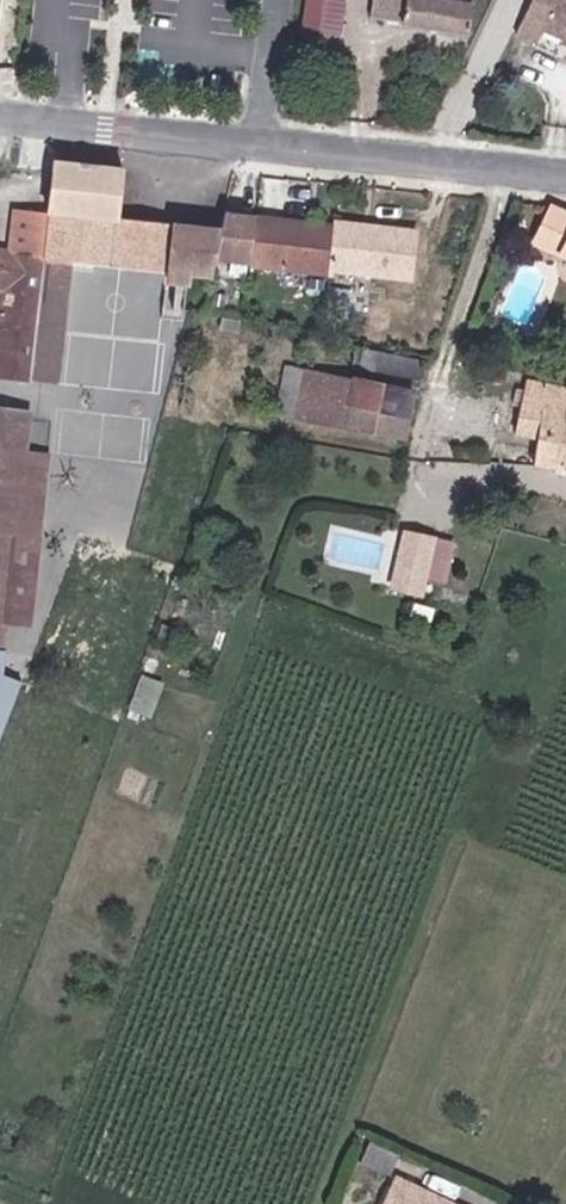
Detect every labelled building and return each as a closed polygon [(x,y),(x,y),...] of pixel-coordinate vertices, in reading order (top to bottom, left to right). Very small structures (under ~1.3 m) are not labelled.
[(344,0),(307,0),(300,48),(336,53),(344,0)] [(403,22),(403,25),(468,35),(474,0),(373,0),(370,17),(403,22)] [(516,34),(537,44),(544,30),(565,41),(565,0),(533,0),(516,34)] [(212,279),(215,262),(221,232),(117,221),(123,170),(53,161),(46,215),(13,211),(8,251),(0,250),(0,292),(3,292),(0,323),(0,380),(29,384),(29,380),(43,258),(69,261),(167,272),(166,286),(186,287),(188,276),(212,279)] [(550,207),(534,245),(565,260),(565,214),(550,207)] [(255,218),(224,214),(221,232),(215,262),(250,265),(255,218)] [(333,224),(333,229),(258,220),(251,267),(334,276),(335,271),(410,281),(416,234),(333,224)] [(43,258),(29,380),(57,384),(69,261),(43,258)] [(186,287),(166,286),(165,307),(190,312),(191,309),(205,312),(212,279),(188,276),(186,287)] [(358,370),(419,382),(423,363),(362,351),(358,370)] [(287,366),(274,418),(403,442),(412,396),(287,366)] [(565,424),(565,422),(565,390),(526,381),(514,435),(537,439),(532,468),(559,470),(565,424)] [(13,560),(15,534),(24,455),(28,414),(0,411),(0,557),(13,560)] [(40,536),(48,458),(24,455),(15,534),(40,536)] [(403,533),(391,589),(421,596),(433,540),(403,533)] [(13,560),(0,557),(0,671),(13,560)] [(13,649),(35,649),(35,623),(13,623),(13,649)] [(23,683),(0,674),(0,745),(23,683)] [(393,1177),(381,1203),(451,1203),(393,1177)]
